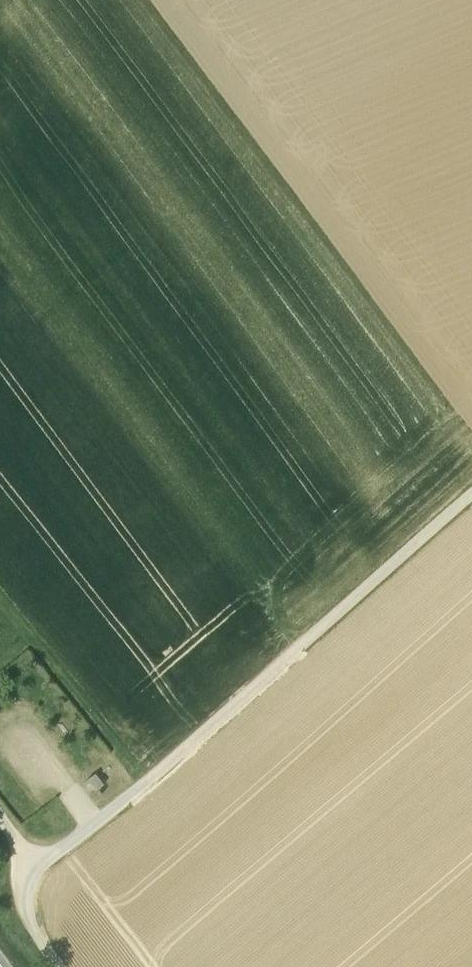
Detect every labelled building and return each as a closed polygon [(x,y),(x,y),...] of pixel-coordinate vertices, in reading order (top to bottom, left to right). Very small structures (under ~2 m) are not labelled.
[(96,773),(87,779),(96,790),(104,784),(96,773)]
